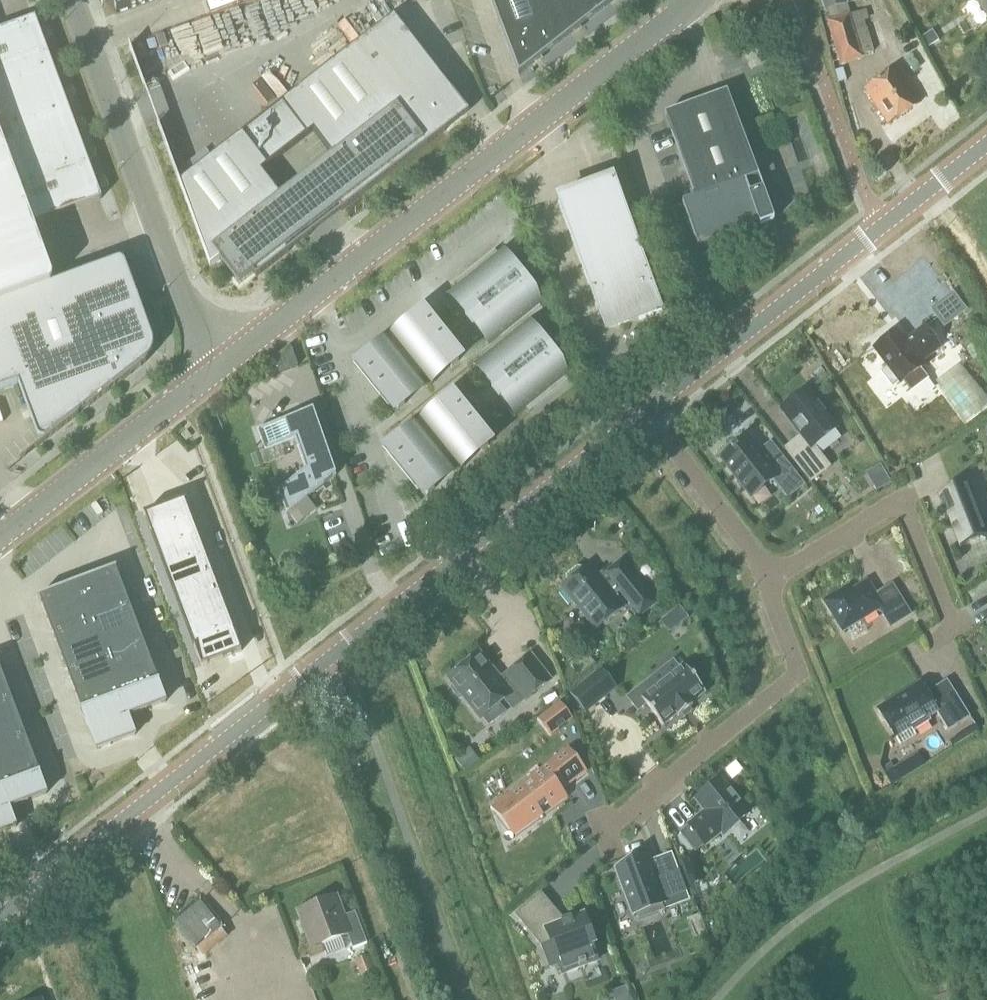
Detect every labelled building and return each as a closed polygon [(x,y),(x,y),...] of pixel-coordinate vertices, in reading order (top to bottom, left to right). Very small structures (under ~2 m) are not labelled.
[(117,14),(155,0),(112,0),(117,14)] [(559,44),(542,0),(491,0),(519,75),(559,44)] [(559,44),(598,13),(593,0),(542,0),(559,44)] [(615,0),(593,0),(598,13),(615,0)] [(849,16),(846,4),(848,3),(847,0),(822,0),(825,11),(828,10),(831,21),(849,16)] [(986,18),(986,0),(975,0),(986,18)] [(849,16),(831,21),(829,22),(841,64),(862,58),(861,56),(874,53),(864,21),(852,25),(849,16)] [(210,267),(220,260),(239,285),(254,274),(257,277),(309,237),(446,131),(445,130),(467,113),(450,92),(451,91),(394,17),(282,103),(179,183),(210,267)] [(50,286),(52,284),(53,283),(53,281),(53,279),(22,191),(64,175),(87,166),(100,200),(102,199),(35,18),(33,19),(45,53),(6,67),(0,69),(0,305),(50,286)] [(938,41),(932,31),(922,38),(928,48),(938,41)] [(843,69),(835,71),(839,83),(847,81),(843,69)] [(866,90),(888,124),(920,103),(898,69),(866,90)] [(696,199),(683,204),(698,246),(759,223),(760,226),(774,221),(774,218),(729,95),(666,118),(696,199)] [(597,307),(605,328),(661,307),(654,286),(614,180),(604,184),(605,184),(569,198),(568,197),(558,201),(597,307)] [(495,251),(494,252),(494,253),(457,283),(457,282),(455,283),(475,308),(465,316),(472,325),(482,317),(500,339),(481,354),(501,379),(491,387),(498,396),(509,388),(529,413),(530,412),(529,411),(566,381),(567,382),(569,381),(559,369),(563,366),(555,357),(551,360),(523,325),(542,310),(532,298),(536,295),(529,286),(525,289),(495,251)] [(146,362),(143,358),(147,342),(154,340),(138,296),(101,309),(88,272),(50,286),(0,305),(0,391),(19,384),(37,436),(38,437),(39,438),(40,439),(41,440),(43,440),(44,440),(19,459),(20,460),(78,415),(86,408),(89,407),(146,363),(146,362)] [(967,311),(953,293),(930,310),(944,328),(967,311)] [(398,410),(405,405),(397,394),(443,357),(452,367),(459,362),(450,351),(451,351),(420,311),(357,362),(389,401),(390,400),(398,410)] [(924,328),(905,342),(897,331),(894,334),(892,331),(880,340),(882,343),(874,349),(889,368),(882,373),(892,385),(898,381),(901,384),(904,381),(911,391),(927,378),(920,369),(923,366),(921,363),(940,349),(924,328)] [(298,368),(292,351),(277,363),(281,374),(298,368)] [(811,376),(816,381),(826,374),(821,368),(811,376)] [(830,467),(814,446),(836,429),(807,391),(781,411),(801,436),(785,449),(811,483),(830,467)] [(449,396),(387,446),(419,485),(420,485),(428,495),(435,489),(426,479),(473,441),(481,452),(489,446),(480,436),(481,435),(449,396)] [(258,430),(265,452),(295,441),(305,471),(279,491),(287,513),(336,476),(313,411),(258,430)] [(758,452),(747,438),(721,458),(752,497),(777,477),(781,482),(795,471),(772,441),(758,452)] [(891,483),(888,477),(873,486),(876,492),(891,483)] [(959,545),(980,537),(986,540),(986,520),(979,517),(966,483),(939,494),(959,545)] [(152,535),(191,520),(185,503),(186,503),(185,500),(181,501),(182,502),(157,511),(147,515),(147,514),(144,515),(145,518),(152,535)] [(199,539),(191,520),(152,535),(159,554),(199,539)] [(166,572),(206,557),(199,539),(159,554),(166,572)] [(206,557),(166,572),(173,591),(213,576),(206,557)] [(622,561),(606,573),(612,581),(606,585),(590,565),(584,571),(581,568),(577,567),(567,575),(566,580),(569,583),(562,588),(596,630),(624,608),(615,596),(621,592),(640,616),(656,603),(622,561)] [(89,578),(77,583),(85,603),(123,589),(116,570),(117,570),(116,568),(115,569),(115,570),(90,579),(89,578)] [(213,576),(173,591),(180,610),(220,595),(213,576)] [(842,591),(824,601),(843,632),(882,608),(893,625),(910,615),(893,587),(877,596),(868,581),(845,595),(842,591)] [(40,597),(38,598),(39,600),(40,599),(47,618),(85,603),(77,583),(65,587),(65,588),(40,598),(40,597)] [(123,589),(85,603),(92,622),(130,607),(123,589)] [(227,613),(220,595),(180,610),(187,628),(227,613)] [(85,603),(47,618),(54,637),(92,622),(85,603)] [(130,607),(92,622),(99,641),(138,626),(130,607)] [(683,622),(688,618),(679,607),(674,611),(683,622)] [(187,628),(194,647),(234,632),(227,613),(187,628)] [(92,622),(54,637),(61,655),(99,641),(92,622)] [(138,626),(99,641),(106,659),(145,645),(138,626)] [(202,667),(242,652),(241,649),(240,649),(234,632),(194,647),(196,652),(196,653),(202,667)] [(99,641),(61,655),(68,674),(106,659),(99,641)] [(145,645),(106,659),(113,678),(152,664),(145,645)] [(509,677),(502,682),(480,654),(448,679),(452,684),(451,689),(459,699),(465,700),(481,720),(483,718),(489,726),(506,713),(499,705),(505,700),(513,710),(526,699),(527,700),(551,681),(531,656),(507,675),(509,677)] [(106,659),(68,674),(75,693),(113,678),(106,659)] [(152,664),(113,678),(120,697),(160,682),(159,681),(158,681),(152,664)] [(646,705),(663,727),(677,715),(679,717),(693,706),(691,704),(706,693),(684,665),(658,685),(653,678),(628,698),(638,711),(646,705)] [(585,713),(616,688),(601,669),(570,694),(585,713)] [(113,678),(75,693),(82,710),(81,711),(81,712),(120,697),(113,678)] [(5,680),(0,682),(0,704),(12,699),(5,680)] [(878,709),(896,738),(911,729),(913,732),(931,721),(929,717),(937,713),(948,731),(971,717),(947,680),(926,693),(920,683),(878,709)] [(160,682),(120,697),(128,716),(129,715),(129,717),(142,712),(142,711),(166,702),(159,683),(160,683),(160,682)] [(120,697),(81,712),(81,713),(82,712),(89,730),(128,716),(120,697)] [(19,718),(12,699),(0,704),(0,725),(19,718)] [(560,704),(537,721),(549,737),(571,720),(560,704)] [(128,716),(89,730),(97,750),(98,749),(99,750),(112,745),(111,744),(136,735),(129,717),(129,715),(128,716)] [(26,737),(19,718),(0,725),(0,746),(26,737)] [(26,737),(0,746),(0,768),(33,755),(26,737)] [(495,805),(515,831),(562,794),(559,791),(584,771),(567,751),(569,749),(568,748),(495,805)] [(33,755),(0,768),(0,784),(2,788),(41,774),(40,773),(33,755)] [(892,786),(912,774),(905,762),(884,774),(892,786)] [(41,774),(2,788),(9,807),(10,809),(23,804),(23,803),(47,794),(40,775),(41,775),(41,774)] [(700,816),(689,826),(705,846),(722,831),(724,834),(749,814),(742,804),(746,801),(734,787),(730,790),(722,780),(697,800),(708,814),(702,819),(700,816)] [(9,807),(2,788),(0,789),(0,810),(9,807)] [(9,807),(0,810),(0,833),(17,827),(10,809),(9,807)] [(656,879),(648,858),(617,869),(633,914),(636,913),(639,921),(665,911),(662,903),(665,902),(664,901),(687,892),(679,871),(656,879)] [(703,880),(694,858),(683,862),(691,885),(703,880)] [(558,964),(562,974),(597,962),(591,945),(594,944),(584,915),(565,921),(543,894),(517,915),(543,946),(550,967),(558,964)] [(302,908),(300,909),(314,944),(306,948),(310,959),(326,953),(322,945),(342,937),(349,935),(354,949),(368,944),(356,913),(343,918),(334,896),(333,897),(335,902),(304,913),(302,908)] [(174,923),(186,938),(196,950),(223,928),(201,901),(174,923)] [(705,929),(694,934),(697,941),(698,941),(708,937),(705,929)] [(702,950),(712,947),(708,937),(698,941),(702,950)] [(637,997),(633,986),(628,987),(632,999),(637,997)] [(627,987),(612,993),(614,999),(618,999),(630,996),(627,987)]
